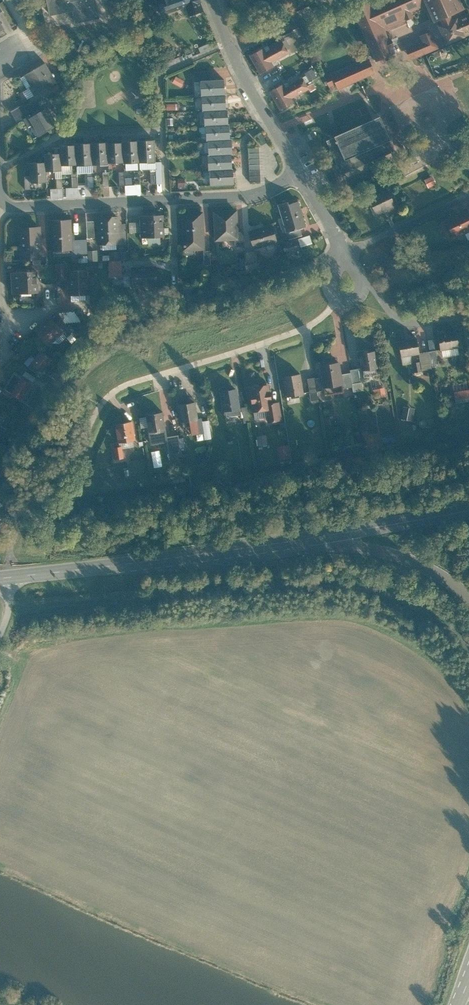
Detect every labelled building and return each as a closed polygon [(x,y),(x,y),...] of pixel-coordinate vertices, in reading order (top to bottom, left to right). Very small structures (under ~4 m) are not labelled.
[(50,15),(73,11),(76,23),(101,18),(97,0),(47,0),(50,15)] [(160,15),(176,9),(176,8),(184,5),(188,16),(203,10),(199,0),(155,0),(160,15)] [(373,5),(371,1),(352,8),(375,61),(394,53),(391,46),(393,45),(391,39),(389,40),(384,29),(413,16),(410,10),(425,3),(434,22),(440,19),(441,23),(437,25),(446,45),(468,35),(468,12),(466,13),(464,8),(467,7),(464,0),(385,0),(373,5)] [(421,41),(405,48),(410,59),(438,48),(431,30),(419,35),(421,41)] [(288,53),(282,41),(265,50),(263,47),(248,55),(259,74),(273,66),(271,62),(288,53)] [(368,59),(330,75),(337,90),(375,74),(368,59)] [(57,81),(45,62),(24,75),(31,86),(30,87),(35,95),(57,81)] [(181,86),(184,80),(175,75),(172,81),(181,86)] [(283,85),(269,92),(279,110),(293,102),(291,99),(309,89),(302,77),(284,87),(283,85)] [(199,80),(200,96),(224,95),(224,79),(199,80)] [(200,111),(203,111),(225,110),(224,95),(200,96),(200,111)] [(24,119),(30,116),(23,104),(11,111),(18,122),(24,119)] [(60,126),(46,105),(30,116),(24,119),(29,127),(31,126),(39,140),(60,126)] [(203,126),(205,126),(227,124),(227,110),(225,110),(203,111),(203,126)] [(379,117),(326,141),(341,175),(394,151),(379,117)] [(205,141),(207,141),(229,139),(229,124),(227,124),(205,126),(205,141)] [(267,142),(262,133),(257,136),(262,145),(267,142)] [(207,141),(207,156),(230,154),(231,154),(231,139),(229,139),(207,141)] [(157,162),(156,140),(140,141),(141,163),(157,162)] [(141,163),(140,141),(124,142),(125,163),(125,164),(141,163)] [(125,163),(124,142),(109,143),(110,164),(125,163)] [(94,166),(93,143),(77,144),(77,145),(78,165),(78,166),(94,166)] [(110,164),(109,143),(93,143),(94,166),(110,165),(110,164)] [(78,165),(77,145),(61,145),(62,154),(62,166),(78,165)] [(259,147),(247,147),(249,181),(261,181),(259,147)] [(62,166),(62,154),(46,154),(46,163),(47,171),(62,170),(62,166)] [(207,171),(208,171),(231,170),(230,154),(207,156),(206,156),(207,171)] [(47,171),(46,163),(31,164),(31,184),(47,183),(47,171)] [(208,171),(209,186),(232,185),(232,170),(231,170),(208,171)] [(368,198),(376,215),(396,206),(388,189),(368,198)] [(305,227),(298,202),(287,205),(287,202),(277,205),(286,233),(300,228),(305,227)] [(444,220),(454,240),(468,232),(468,215),(466,209),(444,220)] [(237,210),(212,212),(214,241),(234,240),(239,240),(238,232),(237,210)] [(204,251),(202,213),(180,214),(182,252),(204,251)] [(164,215),(142,216),(143,238),(165,237),(164,215)] [(118,217),(97,218),(98,245),(118,244),(118,247),(127,247),(126,224),(119,225),(118,217)] [(72,251),(70,220),(51,221),(53,252),(72,251)] [(271,225),(249,232),(254,249),(277,242),(271,225)] [(41,259),(40,227),(19,229),(20,260),(41,259)] [(300,228),(286,233),(288,240),(302,236),(300,228)] [(242,232),(238,232),(239,240),(234,240),(234,246),(243,245),(242,232)] [(299,237),(301,246),(312,243),(310,234),(299,237)] [(296,239),(283,243),(287,254),(300,251),(296,239)] [(87,254),(86,240),(72,240),(72,254),(87,254)] [(112,259),(130,258),(129,250),(111,251),(112,259)] [(99,261),(98,251),(88,251),(89,262),(99,261)] [(254,251),(244,252),(244,258),(239,259),(239,267),(255,263),(254,251)] [(122,261),(110,262),(110,277),(123,276),(122,261)] [(69,278),(69,271),(68,264),(56,264),(57,278),(69,278)] [(156,267),(132,268),(133,287),(157,286),(156,267)] [(90,295),(89,270),(69,271),(69,278),(70,296),(90,295)] [(37,271),(13,272),(14,295),(38,293),(37,271)] [(51,319),(35,332),(48,347),(63,333),(51,319)] [(63,319),(57,324),(68,336),(72,332),(63,319)] [(455,332),(438,335),(441,352),(458,349),(455,332)] [(417,339),(399,342),(402,358),(419,355),(417,339)] [(43,372),(53,359),(42,351),(32,364),(43,372)] [(436,351),(429,352),(431,365),(438,364),(436,351)] [(375,352),(360,354),(362,371),(378,369),(375,352)] [(413,372),(423,371),(421,360),(412,361),(413,372)] [(339,364),(321,367),(325,389),(342,387),(340,375),(339,364)] [(27,369),(23,376),(33,382),(37,375),(27,369)] [(349,371),(350,374),(352,385),(360,383),(358,370),(349,371)] [(350,374),(340,375),(342,387),(342,389),(352,388),(352,385),(350,374)] [(31,384),(16,375),(6,391),(22,400),(31,384)] [(300,375),(284,377),(287,397),(302,395),(300,375)] [(315,378),(307,380),(310,403),(318,402),(315,378)] [(268,385),(249,388),(253,413),(265,412),(267,423),(281,421),(279,403),(271,404),(268,385)] [(376,388),(378,396),(385,395),(383,387),(376,388)] [(236,390),(221,392),(224,412),(239,409),(236,390)] [(454,393),(456,404),(468,402),(468,391),(454,393)] [(195,403),(179,405),(182,423),(198,421),(195,403)] [(16,411),(4,405),(0,414),(0,427),(6,430),(16,411)] [(249,422),(246,407),(240,408),(242,423),(249,422)] [(412,421),(414,410),(404,408),(401,419),(412,421)] [(162,413),(147,415),(151,445),(166,443),(162,413)] [(311,416),(304,421),(311,430),(317,425),(311,416)] [(134,440),(131,422),(114,425),(117,442),(134,440)] [(181,456),(178,436),(166,438),(169,458),(181,456)] [(266,437),(257,438),(257,446),(267,445),(266,437)] [(289,457),(287,443),(277,444),(279,459),(289,457)]
